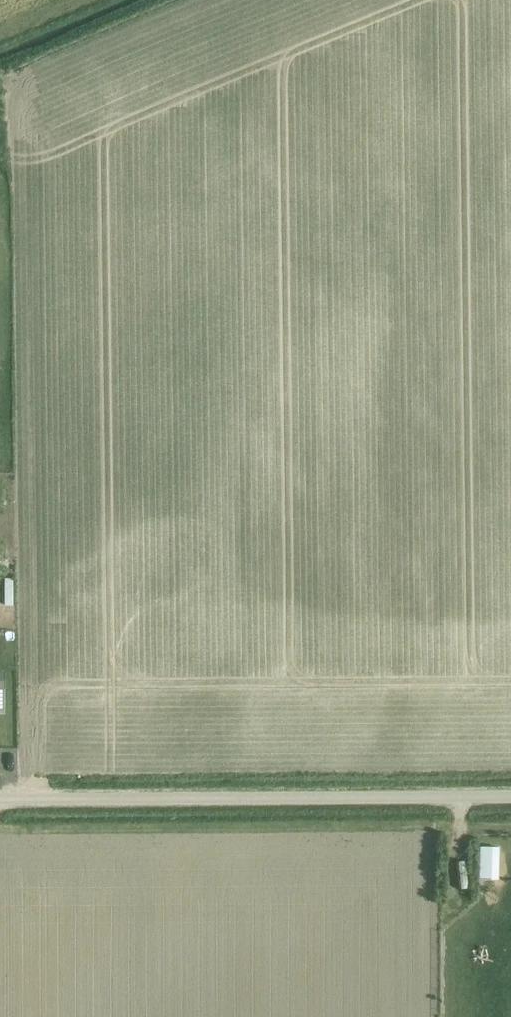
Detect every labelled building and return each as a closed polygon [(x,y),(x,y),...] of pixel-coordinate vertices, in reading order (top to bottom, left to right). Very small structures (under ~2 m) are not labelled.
[(9,601),(9,584),(0,584),(0,601),(9,601)] [(493,847),(483,847),(482,860),(493,860),(493,847)]
